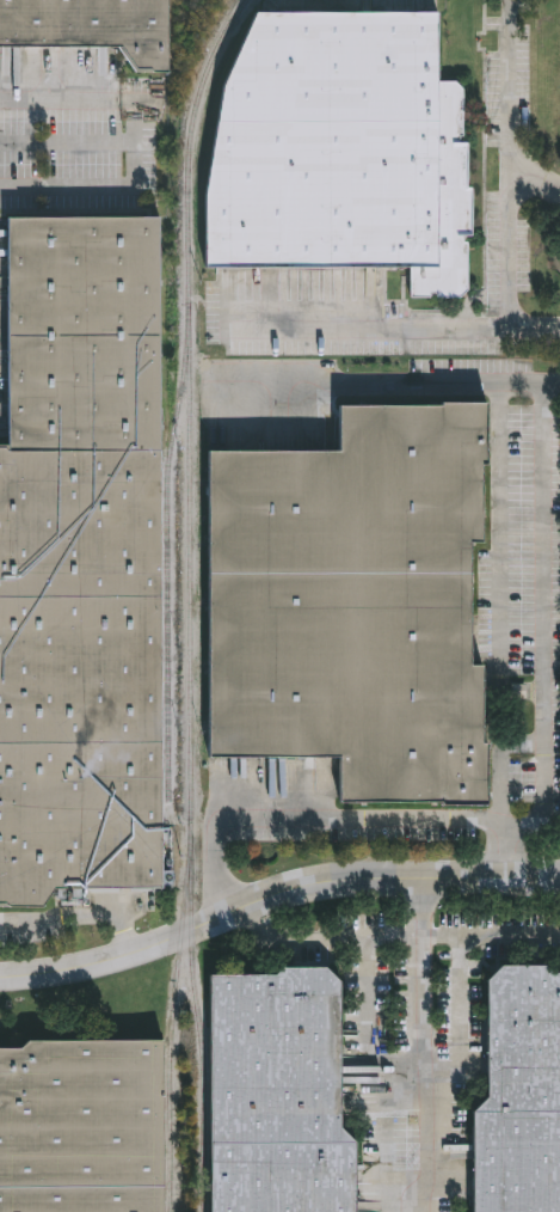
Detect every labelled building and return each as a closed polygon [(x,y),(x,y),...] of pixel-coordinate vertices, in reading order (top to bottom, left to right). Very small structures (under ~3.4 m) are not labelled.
[(122,47),(0,46),(0,0),(173,0),(173,72),(140,72),(122,47)] [(210,268),(413,268),(413,299),(462,299),(470,290),(470,243),(466,243),(466,237),(475,237),(475,188),(470,188),(470,143),(455,143),(455,136),(466,136),(466,88),(460,82),(443,82),(443,12),(261,12),(229,86),(210,196),(210,268)] [(49,907),(0,907),(0,447),(14,446),(13,218),(164,218),(167,889),(60,889),(49,907)] [(214,452),(215,758),(345,757),(346,804),(494,803),(494,745),(488,745),(488,667),(476,667),(476,544),(488,544),(487,465),(493,465),(493,408),(344,408),(345,452),(214,452)] [(556,975),(559,975),(559,1211),(479,1211),(479,1114),(493,1100),(493,983),(507,968),(549,968),(556,975)] [(215,1211),(360,1211),(359,1144),(345,1131),(344,1010),(344,983),(333,972),(288,972),(283,977),(214,977),(215,1211)] [(168,1042),(33,1043),(26,1051),(0,1051),(0,1211),(169,1211),(168,1042)]
